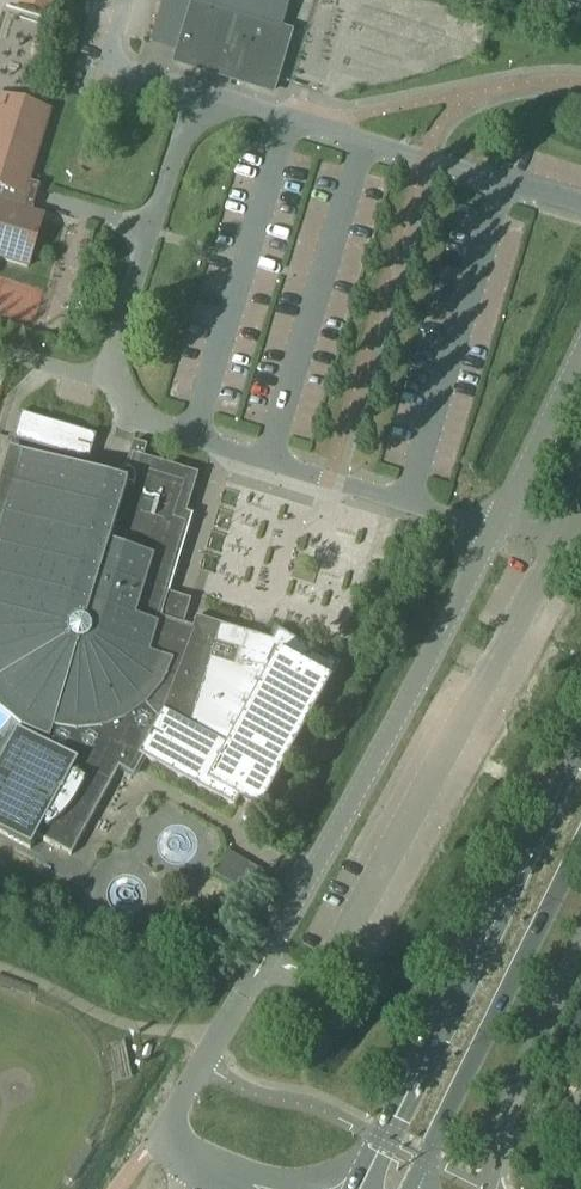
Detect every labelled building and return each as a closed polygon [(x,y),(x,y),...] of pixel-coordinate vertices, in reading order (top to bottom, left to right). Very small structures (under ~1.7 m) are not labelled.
[(53,0),(21,0),(19,6),(49,15),(53,0)] [(290,35),(281,32),(291,0),(163,0),(150,42),(179,51),(175,63),(272,93),(290,35)] [(28,269),(43,217),(20,211),(50,113),(0,98),(0,261),(28,269)] [(88,465),(96,438),(20,415),(12,442),(88,465)] [(0,481),(0,711),(21,729),(23,730),(20,735),(18,734),(16,738),(0,767),(0,840),(16,852),(26,834),(74,859),(121,771),(135,779),(145,761),(236,810),(241,799),(260,810),(249,832),(250,832),(340,666),(288,637),(287,637),(278,632),(273,642),(196,619),(193,629),(183,627),(191,601),(190,601),(188,606),(167,599),(192,517),(186,515),(198,476),(143,460),(147,448),(134,444),(133,444),(125,469),(129,470),(127,475),(123,475),(120,476),(118,478),(117,481),(116,483),(104,480),(9,451),(0,481)]
